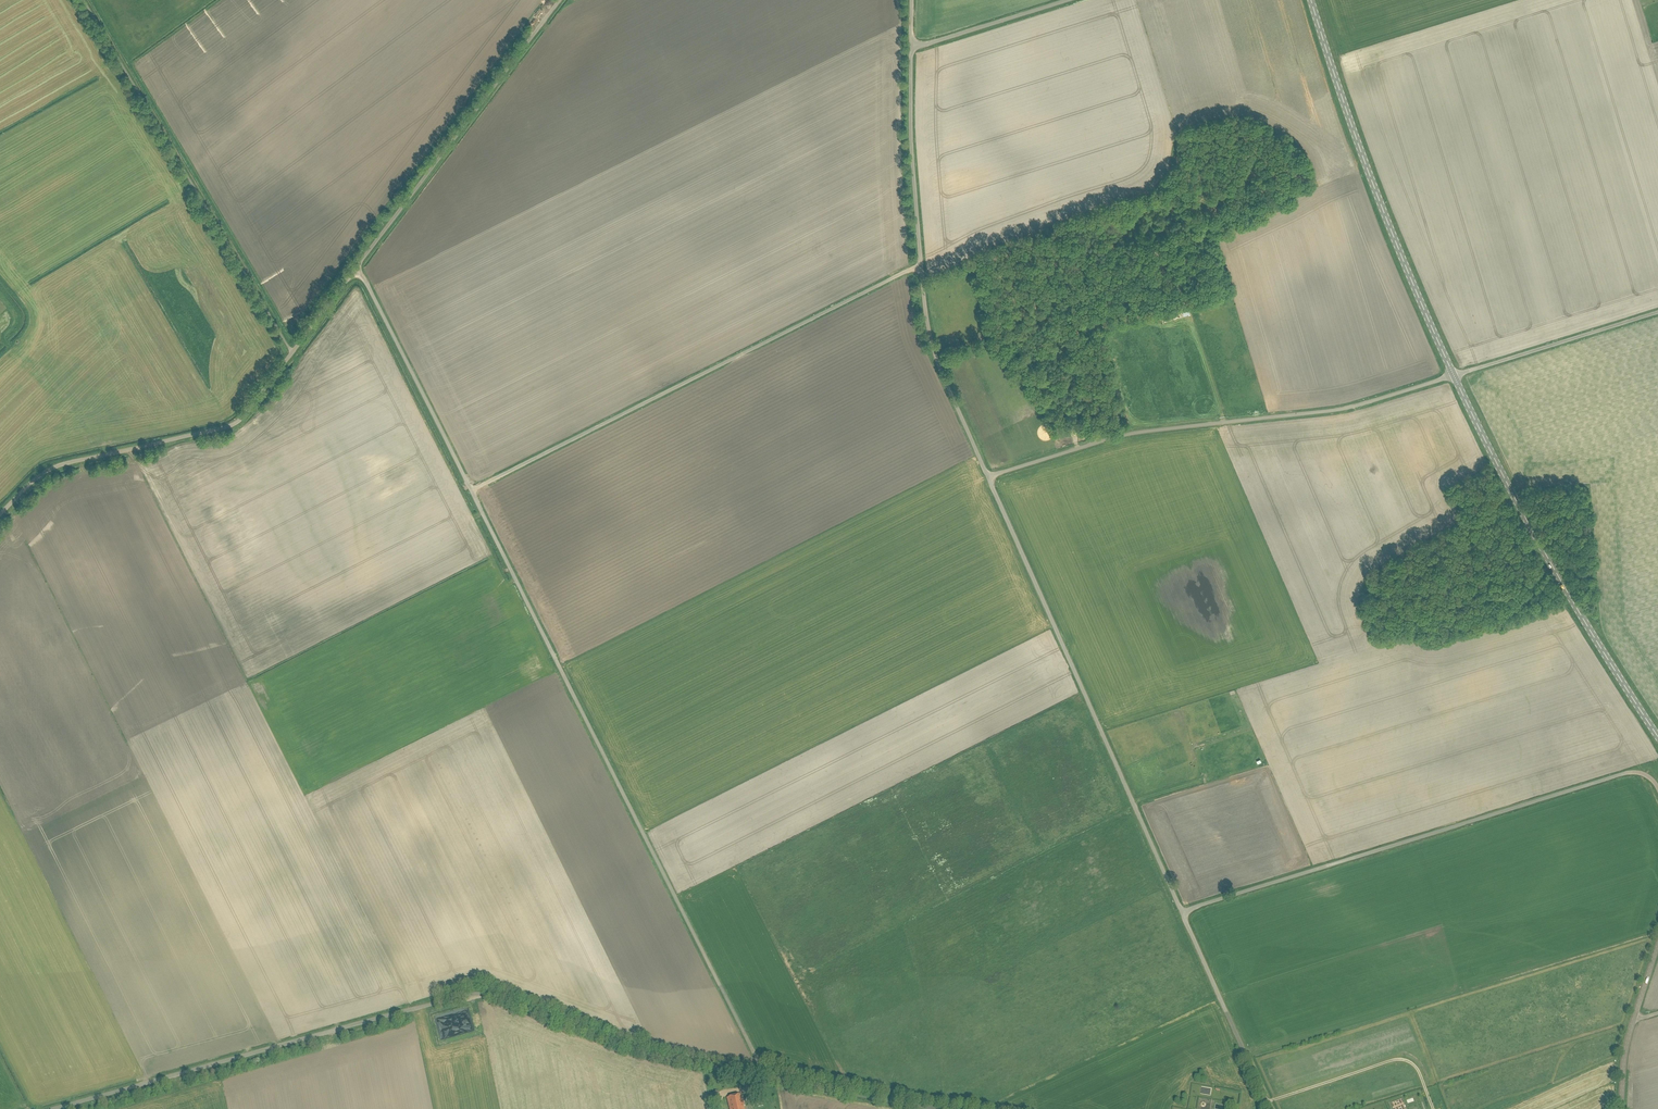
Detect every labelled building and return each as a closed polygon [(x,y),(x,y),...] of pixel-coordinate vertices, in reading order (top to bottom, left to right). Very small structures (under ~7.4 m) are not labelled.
[(1182,307),(1184,318),(1190,316),(1188,306),(1182,307)] [(1072,435),(1079,434),(1076,424),(1070,426),(1072,435)] [(1079,695),(1073,697),(1076,705),(1082,703),(1079,695)] [(742,1095),(726,1098),(729,1108),(744,1108),(743,1107),(745,1107),(742,1095)]
